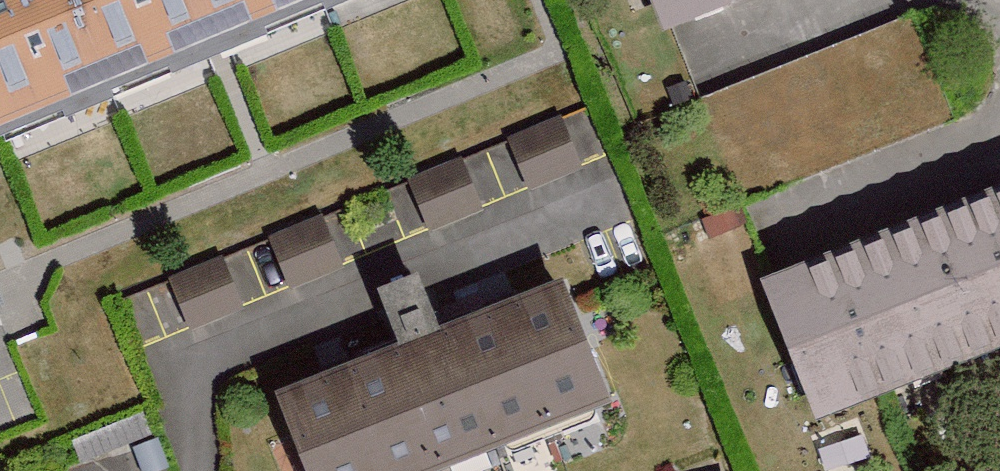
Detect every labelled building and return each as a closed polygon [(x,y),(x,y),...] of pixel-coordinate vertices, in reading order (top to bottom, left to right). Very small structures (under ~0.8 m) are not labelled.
[(6,172),(228,82),(430,0),(0,0),(0,158),(6,172)] [(669,50),(799,0),(650,0),(669,50)] [(761,186),(948,119),(911,17),(724,84),(761,186)] [(563,113),(508,136),(529,188),(584,165),(563,113)] [(462,154),(407,176),(429,229),(484,206),(462,154)] [(763,294),(823,443),(999,372),(999,200),(763,294)] [(323,210),(268,232),(290,286),(345,264),(323,210)] [(224,252),(168,275),(190,328),(246,305),(224,252)] [(285,409),(310,470),(489,470),(617,420),(567,298),(446,346),(425,293),(381,311),(402,362),(285,409)]
